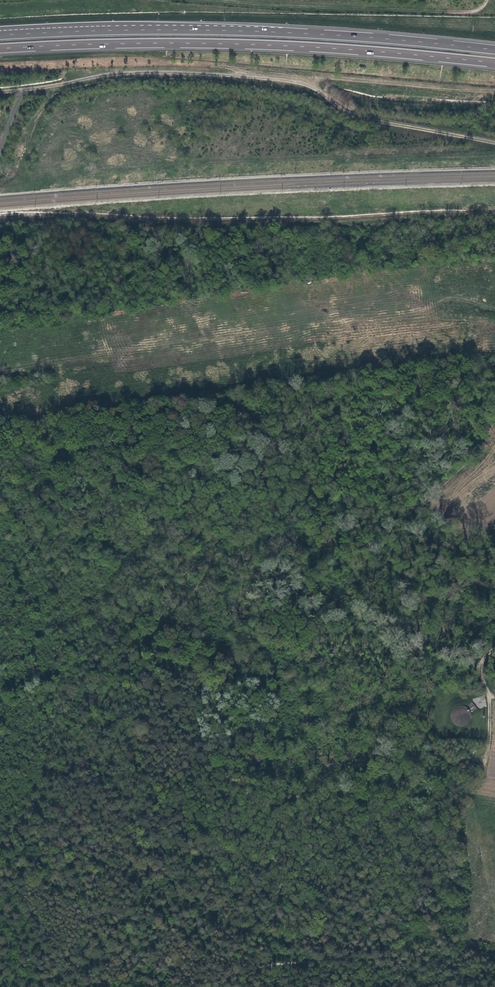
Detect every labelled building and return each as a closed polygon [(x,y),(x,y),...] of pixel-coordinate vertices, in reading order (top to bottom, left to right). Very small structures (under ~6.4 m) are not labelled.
[(472,703),(468,706),(473,711),(476,708),(472,703)]
